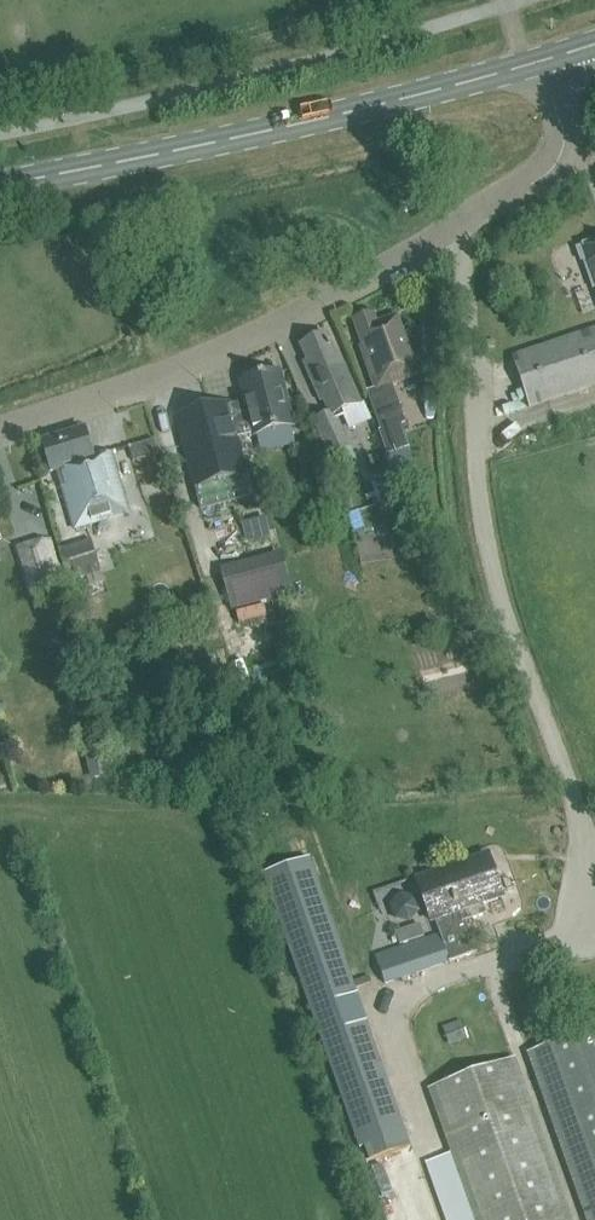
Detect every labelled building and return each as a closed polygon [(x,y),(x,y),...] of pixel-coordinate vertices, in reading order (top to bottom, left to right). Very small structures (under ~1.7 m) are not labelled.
[(580,248),(576,250),(580,262),(582,261),(594,297),(594,243),(580,248)] [(407,423),(393,385),(419,376),(397,316),(377,324),(374,314),(353,321),(362,347),(359,348),(375,390),(368,392),(382,433),(389,455),(409,449),(402,425),(407,423)] [(594,385),(594,330),(512,359),(529,408),(594,385)] [(331,410),(339,406),(342,413),(362,404),(342,358),(337,360),(327,335),(300,347),(311,372),(308,374),(318,398),(325,395),(331,410)] [(201,510),(251,497),(246,476),(250,475),(241,437),(254,434),(255,436),(293,426),(280,374),(242,383),(246,399),(173,421),(193,490),(195,489),(201,510)] [(349,449),(334,414),(314,423),(330,458),(349,449)] [(74,529),(129,513),(111,453),(93,459),(85,431),(43,444),(51,473),(57,471),(74,529)] [(244,524),(250,541),(272,533),(265,516),(244,524)] [(15,547),(30,594),(58,585),(57,582),(64,580),(51,537),(44,540),(44,539),(15,547)] [(65,546),(75,588),(106,581),(97,539),(65,546)] [(293,594),(281,552),(220,569),(232,611),(293,594)] [(91,780),(111,775),(103,746),(83,752),(91,780)] [(370,1161),(367,1162),(387,1219),(459,1219),(430,1140),(410,1147),(309,858),(263,874),(360,1148),(365,1146),(370,1161)] [(502,897),(489,860),(460,870),(459,866),(417,881),(432,922),(436,920),(440,934),(376,957),(386,985),(477,953),(467,925),(464,926),(463,922),(486,914),(482,904),(502,897)] [(424,937),(420,925),(396,933),(400,945),(424,937)] [(530,1054),(589,1219),(594,1219),(594,1031),(530,1054)] [(439,1037),(443,1048),(455,1044),(451,1033),(439,1037)] [(514,1060),(428,1091),(474,1219),(571,1219),(514,1060)]
